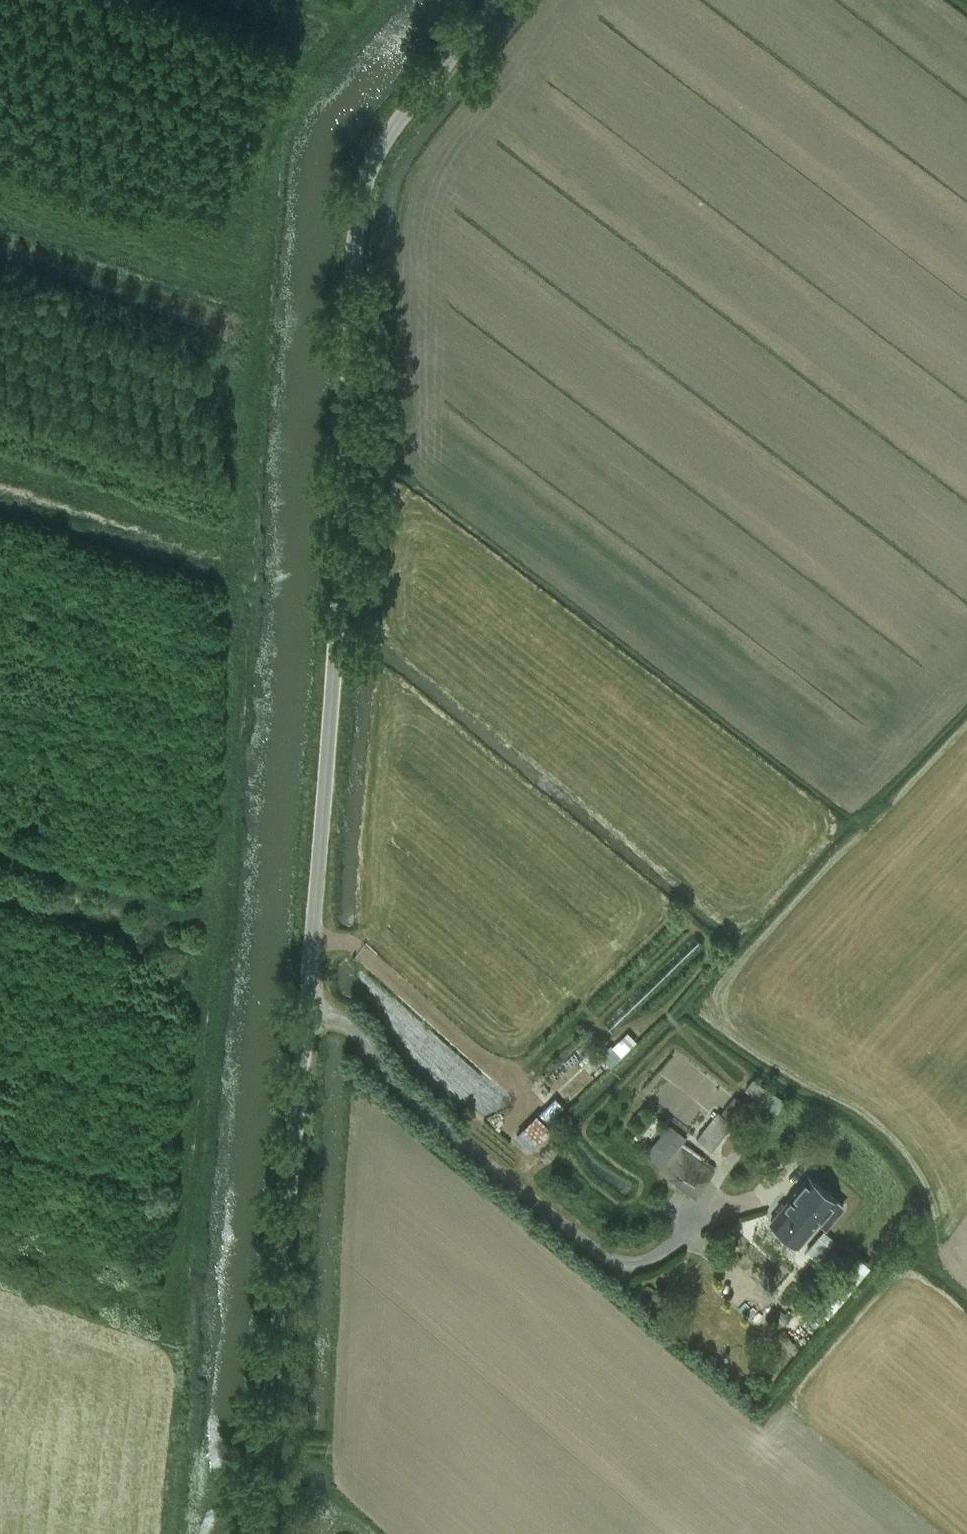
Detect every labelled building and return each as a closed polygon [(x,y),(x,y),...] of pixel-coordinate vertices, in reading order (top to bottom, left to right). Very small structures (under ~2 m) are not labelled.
[(626,1029),(615,1048),(626,1055),(637,1036),(626,1029)] [(586,1040),(563,1066),(576,1077),(598,1050),(586,1040)] [(561,1066),(551,1077),(562,1087),(572,1077),(561,1066)] [(763,1103),(776,1114),(786,1102),(772,1091),(763,1103)] [(734,1096),(722,1112),(732,1120),(745,1104),(734,1096)] [(555,1097),(539,1113),(548,1122),(564,1105),(555,1097)] [(718,1111),(696,1138),(710,1149),(732,1122),(718,1111)] [(532,1150),(552,1129),(536,1114),(516,1134),(532,1150)] [(670,1155),(684,1136),(674,1130),(661,1149),(670,1155)] [(714,1170),(681,1146),(663,1172),(696,1195),(714,1170)] [(791,1198),(817,1221),(836,1200),(809,1177),(791,1198)] [(817,1221),(791,1198),(771,1220),(798,1244),(817,1221)] [(823,1229),(806,1250),(819,1261),(832,1245),(831,1244),(835,1239),(823,1229)] [(851,1288),(864,1273),(852,1263),(839,1279),(841,1281),(818,1308),(828,1316),(852,1289),(851,1288)]
